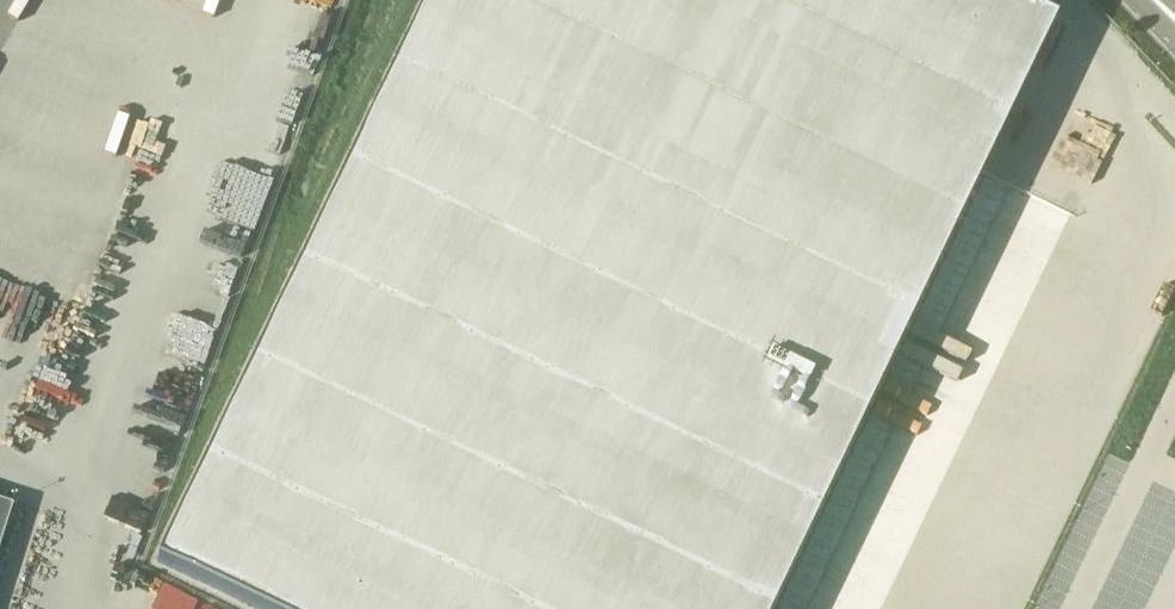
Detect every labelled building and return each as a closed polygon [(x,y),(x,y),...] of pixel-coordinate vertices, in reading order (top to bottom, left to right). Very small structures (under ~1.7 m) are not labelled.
[(986,173),(1058,24),(1008,0),(427,0),(358,143),(359,144),(158,562),(257,608),(776,608),(985,173),(986,173)] [(226,312),(191,297),(173,338),(208,353),(226,312)] [(12,509),(0,505),(0,549),(12,509)]
